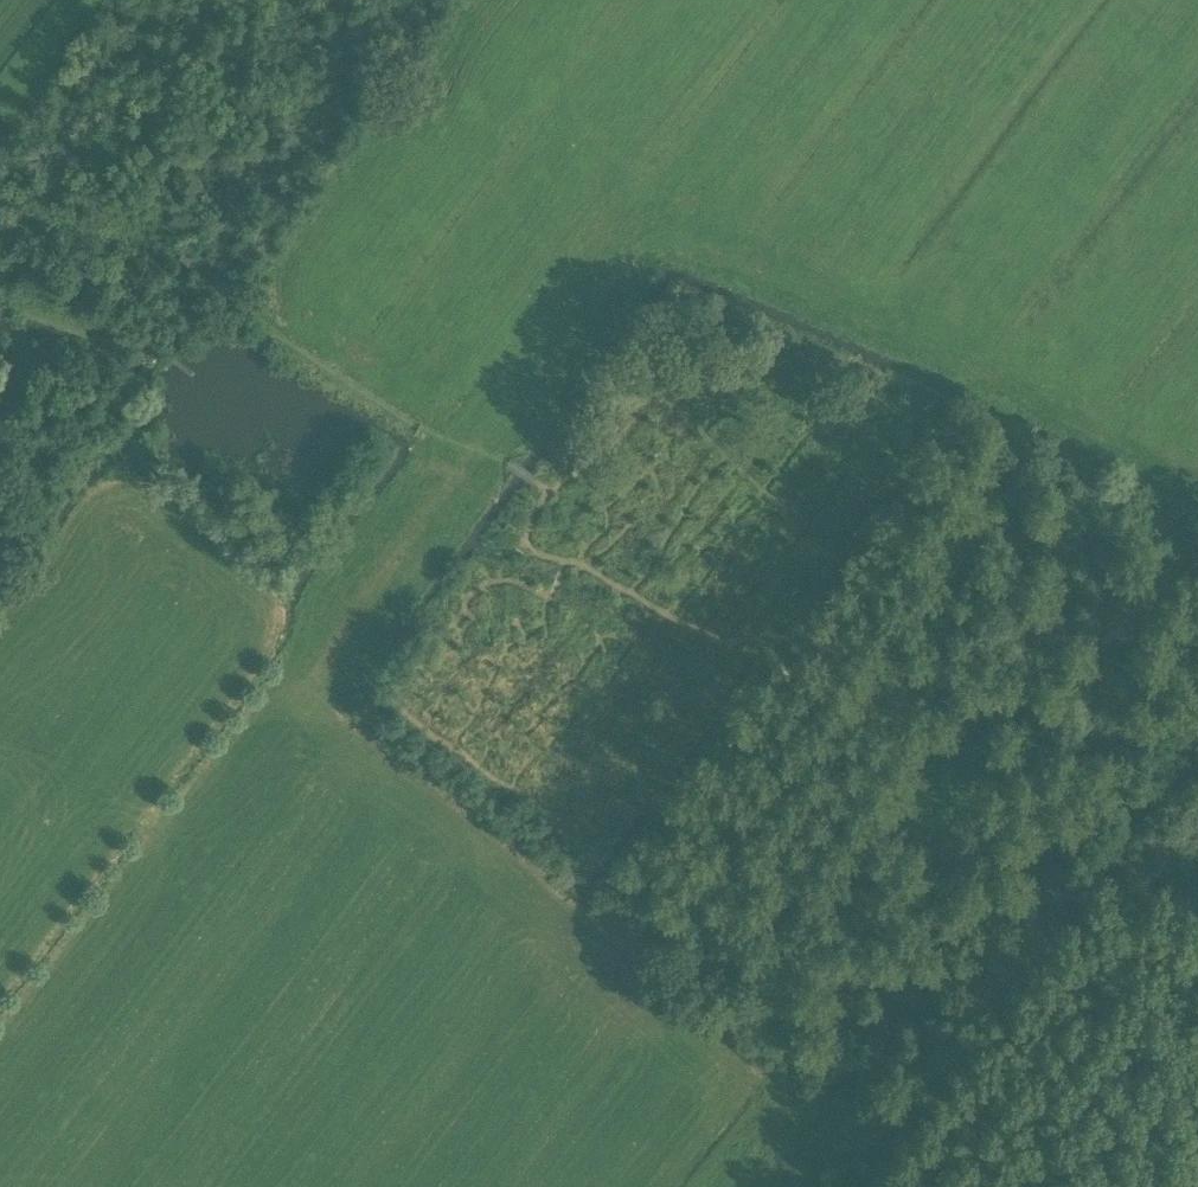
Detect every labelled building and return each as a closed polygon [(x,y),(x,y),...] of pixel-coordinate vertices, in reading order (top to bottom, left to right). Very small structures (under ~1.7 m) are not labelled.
[(151,328),(164,338),(174,324),(162,315),(151,328)]
